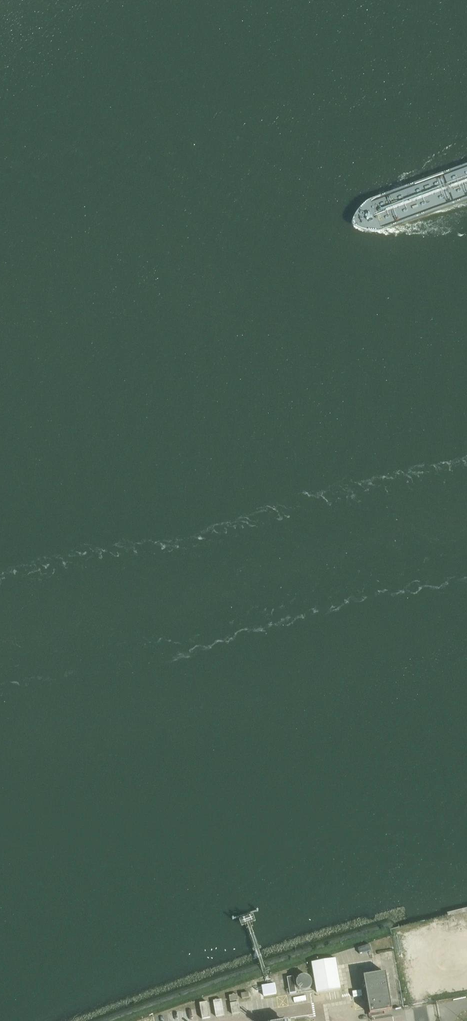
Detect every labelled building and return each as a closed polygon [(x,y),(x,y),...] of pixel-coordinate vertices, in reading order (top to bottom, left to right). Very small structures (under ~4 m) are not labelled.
[(335,959),(311,963),(316,993),(340,989),(335,959)] [(391,1006),(386,974),(363,977),(369,1015),(370,1015),(392,1011),(391,1006)] [(296,993),(293,977),(287,978),(290,994),(296,993)] [(275,984),(262,986),(264,997),(277,994),(275,984)] [(224,1016),(222,1000),(213,1001),(216,1018),(224,1016)] [(208,1002),(199,1004),(200,1008),(202,1020),(211,1018),(208,1002)] [(241,1014),(239,1003),(230,1004),(232,1015),(241,1014)]
